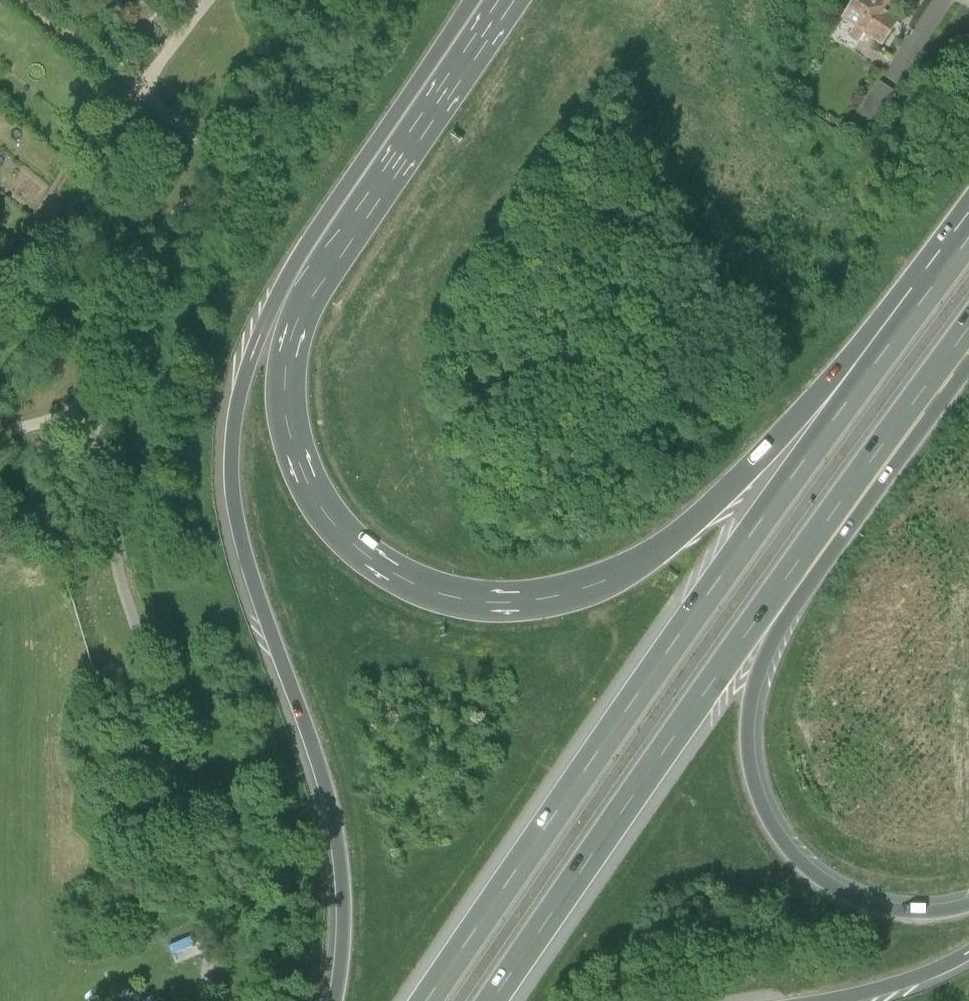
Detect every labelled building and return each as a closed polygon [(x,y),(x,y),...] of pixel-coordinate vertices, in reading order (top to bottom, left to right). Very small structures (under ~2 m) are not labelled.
[(896,7),(897,4),(900,0),(855,0),(844,18),(856,26),(851,35),(860,41),(865,32),(882,43),(903,11),(896,7)] [(880,83),(851,124),(861,131),(891,90),(880,83)]
